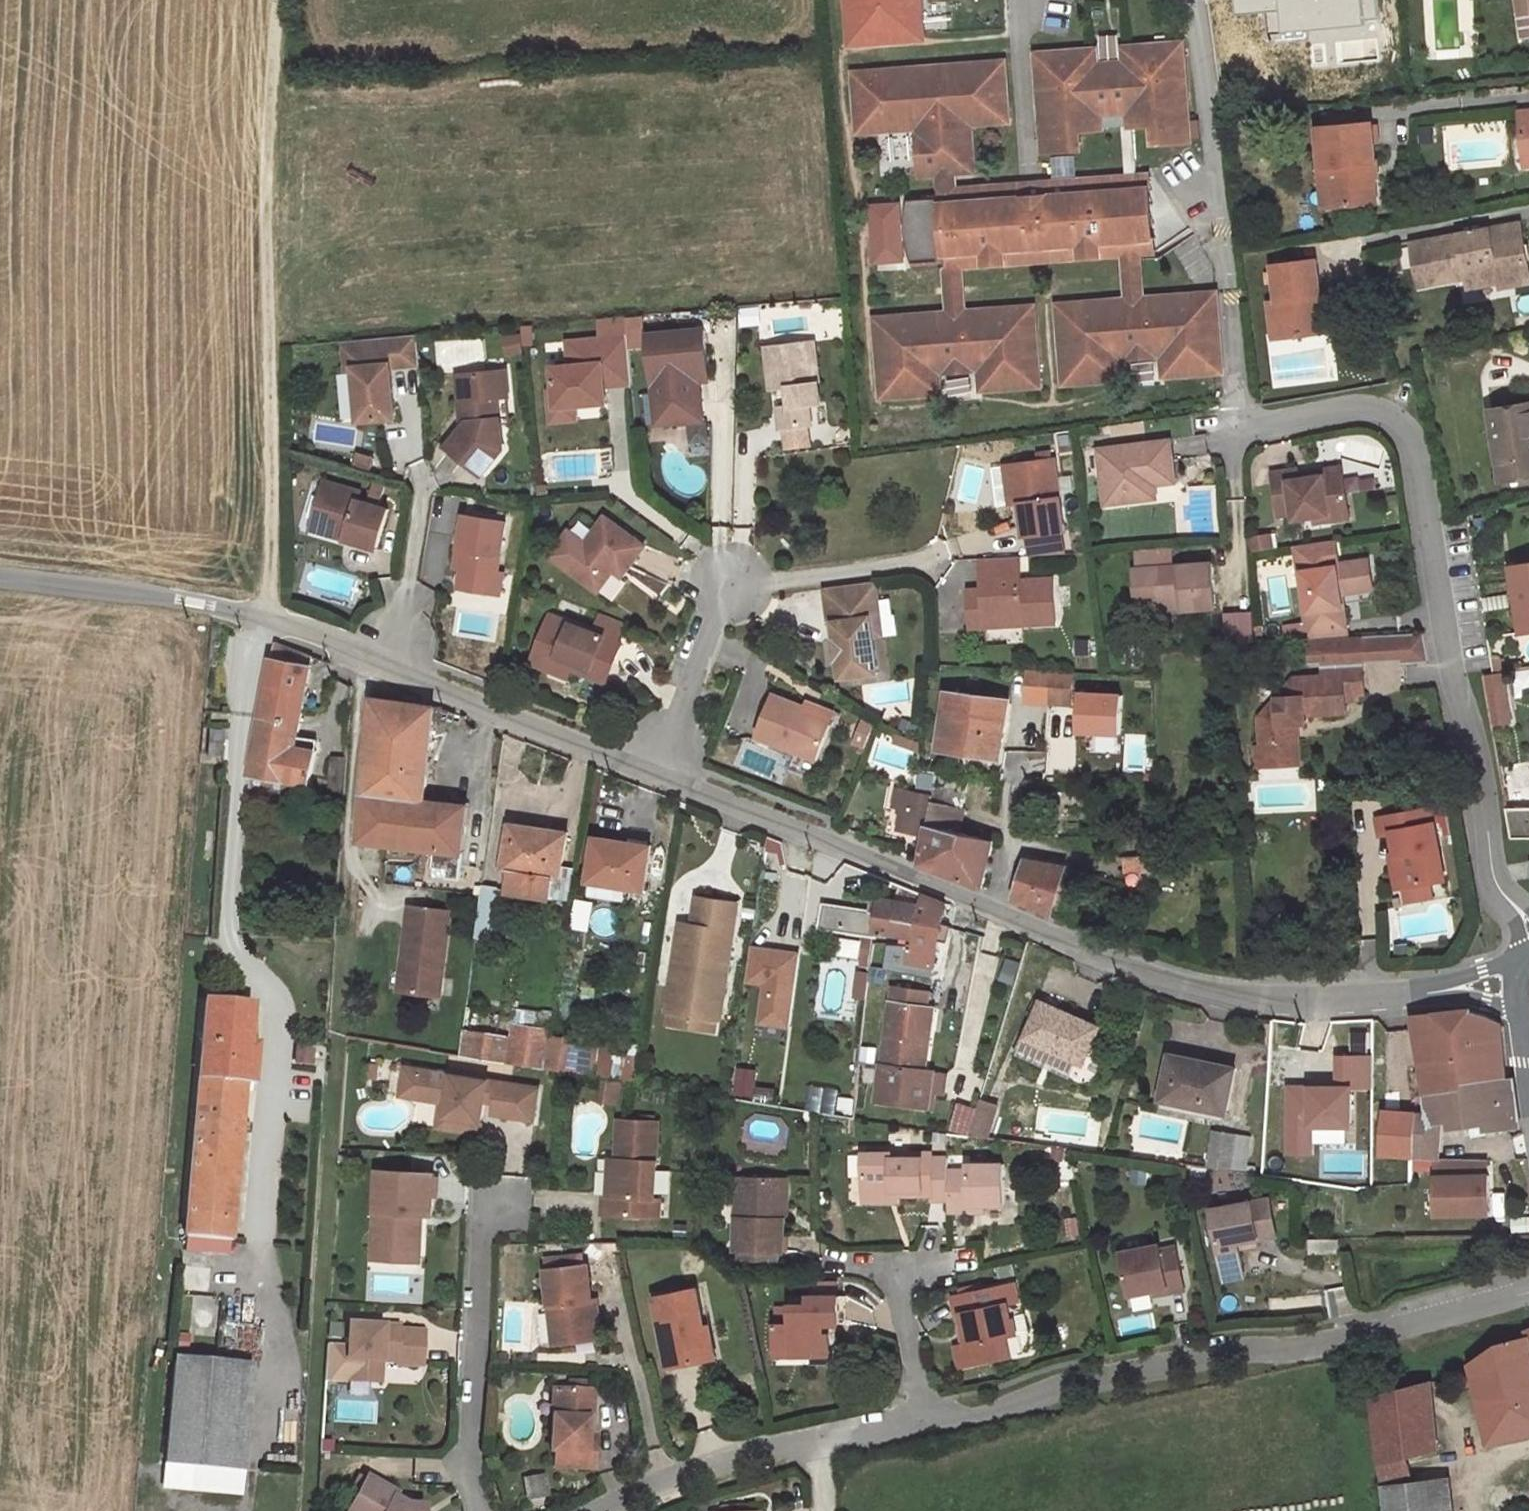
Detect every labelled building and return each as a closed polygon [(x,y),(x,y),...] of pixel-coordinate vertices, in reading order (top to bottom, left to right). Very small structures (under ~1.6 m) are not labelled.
[(919,0),(847,0),(850,44),(922,38),(919,0)] [(1275,0),(1248,0),(1270,11),(1275,0)] [(1352,20),(1363,16),(1373,23),(1380,11),(1363,0),(1355,0),(1348,2),(1343,0),(1275,0),(1270,11),(1300,25),(1287,53),(1289,59),(1305,67),(1311,65),(1318,52),(1320,53),(1328,36),(1342,42),(1352,20)] [(1521,38),(1528,37),(1528,0),(1516,0),(1521,38)] [(1155,36),(1156,46),(1165,45),(1164,36),(1155,36)] [(1094,50),(1036,54),(1043,150),(1078,148),(1077,130),(1121,127),(1131,126),(1152,124),(1153,142),(1188,140),(1187,138),(1186,121),(1181,44),(1165,45),(1156,46),(1123,48),(1125,67),(1095,69),(1094,50)] [(1000,63),(855,73),(853,88),(853,102),(855,118),(859,131),(916,127),(920,174),(939,173),(952,172),(972,171),(969,123),(1005,120),(1007,105),(1007,93),(1005,78),(1000,63)] [(1519,112),(1523,155),(1528,154),(1528,111),(1519,112)] [(1355,125),(1354,113),(1327,115),(1328,127),(1355,125)] [(1196,121),(1186,121),(1187,138),(1198,137),(1196,121)] [(1375,162),(1372,123),(1355,125),(1328,127),(1317,128),(1321,166),(1318,166),(1320,184),(1330,183),(1333,207),(1376,203),(1373,176),(1372,176),(1370,163),(1375,162)] [(1121,127),(1125,178),(1135,177),(1131,126),(1121,127)] [(1433,142),(1432,127),(1419,128),(1420,143),(1433,142)] [(952,172),(939,173),(941,192),(954,191),(952,172)] [(1135,177),(1140,251),(1154,250),(1149,176),(1135,177)] [(942,198),(907,200),(905,211),(904,219),(905,237),(909,256),(912,264),(913,268),(945,265),(959,264),(1124,253),(1138,252),(1140,251),(1135,177),(1125,178),(954,191),(941,192),(942,198)] [(1333,207),(1330,183),(1320,184),(1322,208),(1333,207)] [(1527,265),(1519,223),(1480,231),(1468,233),(1411,243),(1419,285),(1466,276),(1468,286),(1499,281),(1497,271),(1527,265)] [(1141,299),(1138,252),(1124,253),(1127,300),(1141,299)] [(1320,296),(1315,260),(1271,266),(1273,284),(1276,301),(1268,302),(1272,339),(1316,333),(1312,297),(1320,296)] [(962,311),(959,264),(945,265),(949,312),(962,311)] [(1527,265),(1497,271),(1499,281),(1500,286),(1528,281),(1528,275),(1527,265)] [(1273,284),(1271,272),(1262,273),(1264,285),(1273,284)] [(1127,300),(1058,305),(1063,382),(1120,378),(1119,359),(1161,356),(1163,375),(1220,371),(1215,294),(1141,299),(1127,300)] [(1324,332),(1320,296),(1312,297),(1316,333),(1324,332)] [(1037,384),(1031,306),(962,311),(949,312),(875,318),(880,395),(937,391),(936,372),(979,369),(980,388),(1037,384)] [(759,323),(758,308),(740,310),(741,325),(759,323)] [(645,345),(642,314),(626,316),(629,346),(645,345)] [(605,386),(604,375),(631,372),(629,346),(626,316),(599,318),(601,338),(567,341),(569,365),(552,367),(554,391),(556,407),(574,406),(606,403),(605,386)] [(707,366),(703,328),(647,334),(653,399),(664,398),(666,416),(689,414),(688,402),(700,401),(698,381),(695,381),(693,368),(707,366)] [(420,364),(417,335),(359,340),(361,359),(353,360),(354,370),(358,421),(394,418),(390,366),(420,364)] [(522,347),(521,335),(506,336),(507,349),(522,347)] [(533,345),(532,335),(523,336),(524,346),(533,345)] [(347,371),(354,370),(353,360),(351,340),(344,341),(347,371)] [(361,359),(359,340),(351,340),(353,360),(361,359)] [(821,403),(814,341),(774,346),(777,366),(768,367),(770,389),(788,387),(790,406),(778,407),(780,428),(811,424),(808,405),(821,403)] [(777,366),(774,346),(765,347),(768,367),(777,366)] [(708,380),(707,366),(693,368),(695,381),(698,381),(708,380)] [(502,449),(496,398),(507,396),(504,370),(466,374),(468,399),(466,399),(468,421),(462,427),(446,447),(480,475),(502,449)] [(632,384),(631,372),(604,375),(605,386),(632,384)] [(468,399),(466,374),(457,375),(462,427),(468,421),(466,399),(468,399)] [(666,416),(664,398),(653,399),(656,424),(667,423),(666,416)] [(702,420),(700,401),(688,402),(689,414),(690,421),(702,420)] [(1491,410),(1497,452),(1501,479),(1528,475),(1528,404),(1491,410)] [(575,419),(574,406),(556,407),(549,408),(551,421),(575,419)] [(690,421),(689,414),(666,416),(667,423),(690,421)] [(707,439),(705,422),(689,424),(691,440),(707,439)] [(1174,482),(1169,440),(1098,449),(1105,504),(1134,500),(1133,487),(1154,484),(1174,482)] [(1050,459),(1049,452),(1037,454),(1037,455),(1038,461),(1050,459)] [(1501,479),(1497,452),(1492,453),(1496,480),(1499,480),(1501,479)] [(369,470),(373,458),(357,453),(353,465),(369,470)] [(1038,461),(1037,455),(1015,458),(1016,464),(1038,461)] [(1056,477),(1054,459),(1050,459),(1038,461),(1016,464),(1014,464),(1019,504),(1024,536),(1027,535),(1060,531),(1063,531),(1058,495),(1056,477)] [(1019,504),(1014,464),(1004,465),(1010,505),(1019,504)] [(1298,479),(1342,473),(1341,467),(1297,473),(1298,479)] [(1349,517),(1342,473),(1298,479),(1297,473),(1297,469),(1271,473),(1277,516),(1293,513),(1293,519),(1313,516),(1327,514),(1328,520),(1349,517)] [(1073,493),(1071,475),(1056,477),(1058,495),(1073,493)] [(1528,475),(1501,479),(1499,480),(1501,491),(1528,487),(1528,475)] [(1376,488),(1374,478),(1360,481),(1361,490),(1376,488)] [(324,480),(312,520),(348,530),(345,539),(377,548),(388,509),(379,506),(367,503),(358,500),(360,491),(324,480)] [(385,486),(373,483),(368,499),(380,502),(385,486)] [(1155,498),(1154,484),(1133,487),(1134,500),(1155,498)] [(1398,505),(1396,494),(1387,495),(1389,507),(1398,505)] [(1328,520),(1327,514),(1313,516),(1314,522),(1328,520)] [(459,588),(493,594),(497,571),(505,522),(464,515),(456,562),(463,563),(462,569),(459,588)] [(625,571),(643,546),(604,517),(585,543),(568,531),(550,556),(597,590),(612,569),(616,564),(625,571)] [(348,530),(312,520),(310,528),(345,539),(348,530)] [(1063,554),(1060,531),(1027,535),(1029,556),(1063,554)] [(1273,550),(1271,534),(1249,538),(1250,553),(1273,550)] [(1295,551),(1335,545),(1334,540),(1294,546),(1295,551)] [(1371,582),(1368,560),(1338,565),(1335,545),(1295,551),(1305,623),(1287,626),(1289,641),(1308,640),(1346,638),(1340,594),(1339,586),(1371,582)] [(1215,607),(1211,563),(1172,566),(1170,547),(1136,549),(1138,568),(1134,569),(1136,596),(1150,608),(1183,606),(1183,609),(1215,607)] [(1055,623),(1053,579),(1020,580),(1019,557),(980,559),(981,589),(972,590),(972,602),(968,602),(969,627),(986,626),(985,618),(1021,616),(1022,624),(1055,623)] [(621,576),(625,571),(616,564),(612,569),(621,576)] [(1511,567),(1522,632),(1528,631),(1528,564),(1511,567)] [(499,595),(503,572),(497,571),(493,594),(499,595)] [(871,635),(883,634),(876,581),(825,588),(829,622),(833,621),(836,640),(833,640),(836,660),(838,659),(841,677),(877,673),(871,635)] [(1372,589),(1371,582),(1339,586),(1340,594),(1372,589)] [(1254,626),(1253,611),(1225,613),(1227,641),(1255,639),(1254,626)] [(531,663),(549,670),(552,662),(571,669),(598,680),(605,660),(613,662),(620,643),(617,641),(624,623),(600,613),(592,631),(550,614),(531,663)] [(1022,624),(1021,616),(985,618),(986,626),(1022,624)] [(1430,663),(1425,633),(1399,634),(1401,656),(1401,664),(1430,663)] [(1401,656),(1399,634),(1360,637),(1362,659),(1401,656)] [(1362,659),(1360,637),(1346,638),(1308,640),(1310,662),(1322,661),(1362,659)] [(1089,655),(1089,640),(1075,640),(1075,655),(1089,655)] [(298,734),(312,658),(276,643),(252,775),(309,785),(316,751),(296,747),(298,734)] [(1508,671),(1506,658),(1491,660),(1493,674),(1502,672),(1508,671)] [(1362,667),(1362,659),(1322,661),(1322,669),(1362,667)] [(605,682),(613,662),(605,660),(598,680),(605,682)] [(567,678),(571,669),(552,662),(549,670),(567,678)] [(1345,701),(1345,695),(1358,694),(1364,694),(1362,667),(1322,669),(1323,676),(1294,678),(1259,717),(1261,746),(1256,746),(1257,767),(1299,764),(1297,723),(1305,715),(1346,713),(1345,701)] [(1049,702),(1050,672),(1028,671),(1026,700),(1049,702)] [(1071,703),(1073,673),(1050,672),(1049,702),(1071,703)] [(1511,722),(1502,672),(1493,674),(1483,675),(1492,726),(1511,722)] [(998,758),(1009,699),(946,691),(938,749),(998,758)] [(1121,734),(1122,696),(1079,693),(1077,732),(1121,734)] [(817,760),(830,725),(804,715),(807,707),(773,695),(756,736),(817,760)] [(373,698),(366,769),(361,840),(434,849),(431,875),(459,879),(467,806),(424,801),(433,721),(446,724),(449,711),(435,707),(373,698)] [(830,725),(835,712),(809,702),(807,707),(804,715),(830,725)] [(862,719),(859,728),(870,732),(873,723),(862,719)] [(913,732),(916,723),(904,719),(901,728),(913,732)] [(864,747),(870,732),(859,728),(853,742),(864,747)] [(221,757),(223,731),(210,730),(208,756),(221,757)] [(903,735),(896,732),(892,742),(899,745),(903,735)] [(316,751),(318,738),(298,734),(296,747),(316,751)] [(921,742),(903,735),(899,745),(920,752),(921,742)] [(931,788),(933,774),(921,772),(918,786),(931,788)] [(307,796),(309,785),(252,775),(251,785),(307,796)] [(961,794),(963,786),(950,783),(948,791),(961,794)] [(962,810),(965,795),(961,794),(948,791),(934,787),(932,796),(926,825),(958,832),(963,810),(962,810)] [(907,792),(896,790),(893,808),(903,810),(907,792)] [(932,796),(907,792),(903,810),(900,829),(926,834),(921,864),(940,871),(945,849),(957,852),(962,833),(958,832),(926,825),(932,796)] [(1453,832),(1448,807),(1441,808),(1446,833),(1453,832)] [(1507,808),(1512,838),(1528,838),(1528,808),(1507,808)] [(1444,879),(1431,809),(1414,812),(1394,816),(1377,819),(1380,835),(1391,833),(1401,887),(1404,886),(1429,882),(1444,879)] [(547,830),(512,824),(504,868),(512,869),(508,891),(550,898),(553,876),(560,877),(562,867),(567,837),(547,833),(547,830)] [(991,840),(993,835),(981,832),(980,838),(991,840)] [(983,888),(994,841),(991,840),(980,838),(962,833),(957,852),(945,849),(940,871),(983,888)] [(651,846),(595,838),(588,882),(626,887),(644,890),(651,846)] [(779,844),(766,842),(764,857),(772,858),(776,859),(779,844)] [(1152,870),(1152,855),(1123,856),(1124,871),(1152,870)] [(1051,913),(1067,867),(1025,861),(1013,898),(1051,913)] [(575,869),(562,867),(560,877),(553,876),(550,898),(570,902),(575,869)] [(1073,907),(1085,873),(1067,867),(1051,913),(1073,921),(1077,908),(1073,907)] [(626,887),(588,882),(587,895),(624,900),(626,887)] [(1432,896),(1429,882),(1404,886),(1407,901),(1432,896)] [(498,888),(483,886),(476,937),(498,940),(504,893),(502,890),(498,890),(498,888)] [(1134,920),(1142,892),(1131,888),(1122,916),(1134,920)] [(946,903),(923,894),(920,906),(915,938),(914,947),(937,951),(941,925),(946,903)] [(693,925),(681,923),(667,1010),(671,1011),(717,1018),(720,1018),(738,903),(697,897),(693,925)] [(589,932),(594,902),(575,899),(570,929),(589,932)] [(880,901),(872,899),(870,912),(878,913),(880,901)] [(870,912),(823,905),(820,927),(875,936),(876,932),(901,936),(915,938),(920,906),(896,901),(895,904),(880,901),(878,913),(870,912)] [(451,911),(409,906),(402,958),(408,959),(408,965),(401,971),(398,990),(440,995),(451,911)] [(755,909),(744,908),(743,916),(754,918),(755,909)] [(915,938),(901,936),(899,945),(906,945),(914,947),(915,938)] [(498,940),(476,937),(474,950),(496,953),(498,940)] [(873,943),(864,941),(861,961),(870,963),(873,943)] [(1416,953),(1414,943),(1396,946),(1398,956),(1416,953)] [(762,983),(766,951),(751,948),(746,981),(762,983)] [(762,983),(765,983),(760,1022),(790,1026),(800,955),(766,951),(762,983)] [(1019,962),(1008,959),(1006,964),(1017,967),(1019,962)] [(1017,967),(1006,964),(1002,977),(1013,981),(1017,967)] [(870,973),(858,972),(855,997),(867,998),(870,973)] [(930,992),(892,987),(880,1065),(925,1070),(932,1022),(931,1022),(926,1021),(928,1007),(930,992)] [(1040,1002),(1034,999),(1027,1015),(1033,1018),(1040,1002)] [(252,1083),(256,1043),(248,1042),(252,1004),(206,1000),(199,1077),(245,1082),(252,1083)] [(1100,1027),(1041,1001),(1040,1002),(1033,1018),(1024,1039),(1083,1065),(1100,1027)] [(553,1014),(514,1009),(512,1023),(551,1029),(553,1014)] [(1439,1061),(1420,1066),(1422,1072),(1423,1078),(1425,1092),(1440,1092),(1445,1091),(1445,1086),(1505,1079),(1504,1078),(1500,1024),(1484,1014),(1466,1010),(1413,1016),(1415,1037),(1438,1034),(1439,1061)] [(717,1018),(671,1011),(669,1024),(715,1031),(717,1018)] [(510,1038),(463,1030),(459,1056),(544,1070),(550,1036),(551,1029),(512,1023),(510,1038)] [(600,1030),(573,1027),(572,1039),(598,1042),(600,1030)] [(1438,1034),(1415,1037),(1420,1066),(1439,1061),(1438,1034)] [(572,1039),(550,1036),(544,1070),(610,1080),(615,1044),(598,1042),(572,1039)] [(642,1046),(615,1043),(615,1044),(610,1080),(636,1084),(642,1046)] [(1345,1126),(1345,1087),(1374,1087),(1374,1053),(1333,1053),(1333,1086),(1285,1086),(1285,1151),(1310,1151),(1310,1141),(1310,1126),(1345,1126)] [(1236,1068),(1171,1055),(1161,1099),(1226,1113),(1236,1068)] [(379,1064),(367,1063),(365,1079),(377,1080),(379,1064)] [(925,1070),(880,1065),(875,1101),(928,1108),(930,1093),(933,1071),(925,1070)] [(422,1070),(406,1068),(402,1096),(417,1098),(422,1070)] [(539,1089),(422,1070),(417,1098),(442,1102),(448,1103),(444,1128),(480,1134),(486,1102),(487,1094),(497,1096),(495,1103),(494,1114),(534,1121),(539,1089)] [(755,1074),(737,1071),(734,1091),(751,1093),(755,1074)] [(946,1073),(933,1071),(930,1093),(943,1095),(946,1073)] [(223,1236),(233,1124),(218,1123),(219,1103),(234,1104),(236,1088),(236,1083),(244,1084),(245,1082),(199,1077),(186,1233),(188,1233),(223,1236)] [(1440,1092),(1425,1092),(1427,1114),(1415,1114),(1413,1156),(1436,1158),(1439,1158),(1442,1123),(1443,1111),(1461,1111),(1461,1120),(1470,1119),(1473,1136),(1486,1133),(1486,1131),(1520,1128),(1512,1077),(1504,1078),(1505,1079),(1445,1086),(1445,1091),(1440,1092)] [(620,1085),(601,1082),(599,1098),(617,1101),(620,1085)] [(497,1096),(487,1094),(486,1102),(495,1103),(497,1096)] [(448,1103),(442,1102),(438,1127),(444,1128),(448,1103)] [(976,1107),(958,1102),(950,1130),(968,1135),(976,1107)] [(998,1107),(981,1102),(972,1131),(989,1136),(998,1107)] [(1415,1114),(1385,1111),(1382,1153),(1413,1156),(1415,1114)] [(1461,1111),(1443,1111),(1442,1123),(1461,1120),(1461,1111)] [(640,1121),(618,1119),(615,1159),(613,1197),(606,1196),(603,1196),(602,1215),(659,1218),(660,1199),(654,1199),(659,1122),(654,1121),(640,1121)] [(231,1237),(241,1125),(233,1124),(223,1236),(231,1237)] [(1310,1126),(1310,1141),(1345,1141),(1345,1126),(1310,1126)] [(945,1133),(933,1132),(932,1140),(944,1142),(945,1133)] [(1230,1166),(1235,1136),(1214,1133),(1209,1164),(1230,1166)] [(1250,1138),(1235,1136),(1230,1166),(1245,1169),(1250,1138)] [(1369,1138),(1357,1138),(1359,1189),(1369,1188),(1369,1138)] [(1062,1161),(1064,1151),(1054,1149),(1052,1159),(1062,1161)] [(931,1153),(864,1153),(864,1196),(897,1195),(930,1195),(930,1200),(948,1200),(947,1170),(947,1157),(931,1158),(931,1153)] [(348,1156),(340,1155),(339,1167),(347,1168),(348,1156)] [(1436,1158),(1413,1156),(1412,1169),(1436,1172),(1436,1158)] [(615,1159),(608,1158),(606,1196),(613,1197),(615,1159)] [(1439,1158),(1436,1158),(1436,1172),(1437,1214),(1490,1213),(1489,1175),(1480,1175),(1480,1159),(1439,1158)] [(1487,1159),(1480,1159),(1480,1175),(1489,1175),(1487,1159)] [(955,1170),(947,1170),(948,1200),(948,1212),(969,1212),(969,1204),(985,1204),(1004,1204),(1004,1164),(968,1164),(968,1170),(955,1170)] [(1207,1169),(1192,1167),(1190,1181),(1205,1183),(1207,1169)] [(1146,1169),(1132,1168),(1131,1183),(1145,1184),(1146,1169)] [(1220,1171),(1209,1169),(1207,1181),(1218,1183),(1220,1171)] [(434,1174),(378,1170),(375,1211),(375,1221),(372,1259),(399,1261),(400,1246),(421,1247),(422,1227),(418,1226),(419,1215),(422,1215),(432,1215),(434,1174)] [(1240,1173),(1227,1171),(1225,1185),(1238,1186),(1240,1173)] [(744,1178),(733,1178),(732,1197),(737,1197),(743,1197),(744,1178)] [(785,1179),(744,1178),(743,1197),(737,1197),(735,1250),(739,1251),(739,1259),(759,1260),(759,1251),(779,1252),(783,1252),(784,1219),(780,1219),(780,1201),(784,1201),(785,1179)] [(1283,1196),(1269,1199),(1275,1236),(1290,1234),(1288,1219),(1289,1214),(1293,1213),(1289,1199),(1283,1196)] [(1269,1199),(1251,1202),(1258,1239),(1275,1236),(1269,1199)] [(1251,1202),(1210,1209),(1221,1268),(1241,1265),(1237,1243),(1258,1239),(1251,1202)] [(1512,1217),(1513,1232),(1528,1231),(1528,1216),(1512,1217)] [(690,1226),(676,1226),(675,1240),(689,1240),(690,1226)] [(230,1253),(231,1237),(223,1236),(188,1233),(187,1249),(230,1253)] [(1338,1239),(1308,1239),(1308,1254),(1339,1254),(1338,1239)] [(1159,1245),(1120,1252),(1129,1295),(1152,1290),(1167,1287),(1168,1292),(1184,1289),(1175,1247),(1163,1249),(1160,1250),(1159,1245)] [(421,1247),(400,1246),(399,1261),(420,1262),(421,1247)] [(779,1252),(759,1251),(759,1260),(779,1260),(779,1252)] [(586,1264),(545,1269),(553,1344),(596,1339),(594,1317),(594,1316),(585,1317),(583,1301),(590,1301),(590,1300),(586,1264)] [(1011,1264),(996,1267),(998,1278),(1013,1275),(1011,1264)] [(1241,1265),(1221,1268),(1223,1280),(1243,1276),(1241,1265)] [(960,1295),(952,1296),(956,1314),(961,1313),(965,1332),(968,1343),(963,1344),(967,1366),(995,1360),(994,1358),(1009,1354),(1009,1352),(1005,1336),(1014,1334),(1010,1318),(1007,1304),(1018,1301),(1014,1283),(979,1290),(971,1292),(960,1295)] [(697,1288),(654,1296),(669,1367),(706,1360),(700,1328),(705,1327),(697,1288)] [(809,1306),(791,1306),(791,1308),(791,1323),(777,1324),(774,1324),(775,1351),(792,1351),(792,1356),(811,1356),(811,1351),(830,1350),(830,1333),(825,1333),(825,1324),(830,1323),(840,1323),(839,1296),(809,1297),(809,1306)] [(590,1301),(583,1301),(585,1317),(594,1316),(594,1317),(598,1317),(596,1299),(590,1300),(590,1301)] [(791,1308),(777,1309),(777,1324),(791,1323),(791,1308)] [(1024,1315),(1010,1318),(1014,1334),(1005,1336),(1009,1352),(1016,1350),(1023,1346),(1026,1339),(1028,1331),(1024,1315)] [(343,1323),(329,1322),(328,1336),(342,1337),(343,1323)] [(347,1346),(327,1345),(324,1380),(369,1382),(370,1360),(382,1360),(396,1361),(396,1364),(421,1366),(423,1331),(399,1330),(399,1326),(348,1323),(347,1346)] [(705,1327),(700,1328),(706,1360),(717,1358),(710,1326),(705,1327)] [(1496,1344),(1470,1362),(1475,1383),(1489,1443),(1528,1433),(1528,1331),(1527,1331),(1526,1334),(1526,1336),(1496,1344)] [(963,1344),(955,1346),(959,1367),(967,1366),(963,1344)] [(231,1468),(240,1365),(175,1359),(165,1462),(231,1468)] [(382,1360),(370,1360),(369,1382),(380,1383),(382,1360)] [(1470,1362),(1457,1370),(1461,1385),(1475,1383),(1470,1362)] [(588,1380),(568,1379),(568,1389),(588,1390),(588,1380)] [(1430,1381),(1372,1396),(1376,1431),(1390,1428),(1433,1417),(1430,1381)] [(568,1389),(559,1389),(558,1416),(552,1416),(550,1451),(553,1451),(553,1466),(593,1468),(594,1452),(585,1451),(585,1436),(586,1419),(590,1419),(591,1390),(588,1390),(568,1389)] [(1433,1417),(1390,1428),(1394,1460),(1402,1458),(1436,1450),(1433,1417)] [(1390,1428),(1376,1431),(1380,1464),(1394,1460),(1390,1428)] [(589,1437),(585,1436),(585,1451),(594,1452),(594,1437),(589,1437)] [(1394,1460),(1380,1464),(1382,1480),(1407,1477),(1402,1458),(1394,1460)] [(241,1492),(243,1470),(231,1468),(165,1462),(163,1485),(241,1492)] [(365,1478),(358,1474),(351,1487),(358,1491),(365,1478)] [(366,1476),(365,1478),(358,1491),(351,1503),(347,1510),(418,1510),(418,1503),(406,1503),(393,1496),(395,1492),(366,1476)] [(541,1479),(526,1481),(529,1496),(543,1494),(541,1479)] [(1383,1488),(1385,1510),(1453,1510),(1449,1481),(1383,1488)] [(358,1491),(351,1487),(344,1499),(351,1503),(358,1491)]
